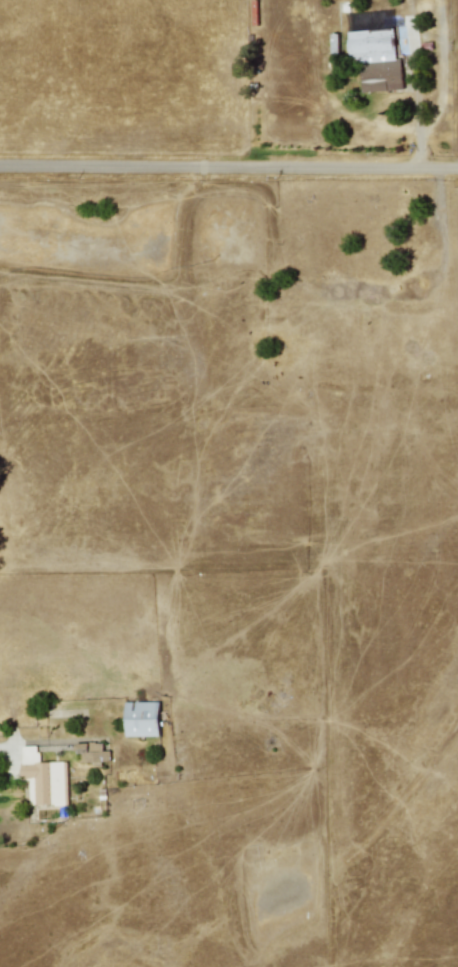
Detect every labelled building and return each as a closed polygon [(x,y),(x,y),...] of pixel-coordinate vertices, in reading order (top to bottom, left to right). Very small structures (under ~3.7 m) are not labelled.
[(349,60),(359,59),(361,92),(402,90),(400,58),(395,58),(393,29),(348,31),(349,60)] [(159,736),(158,702),(124,702),(125,737),(159,736)] [(76,764),(101,764),(101,761),(109,761),(109,751),(102,751),(102,743),(76,743),(76,764)]
